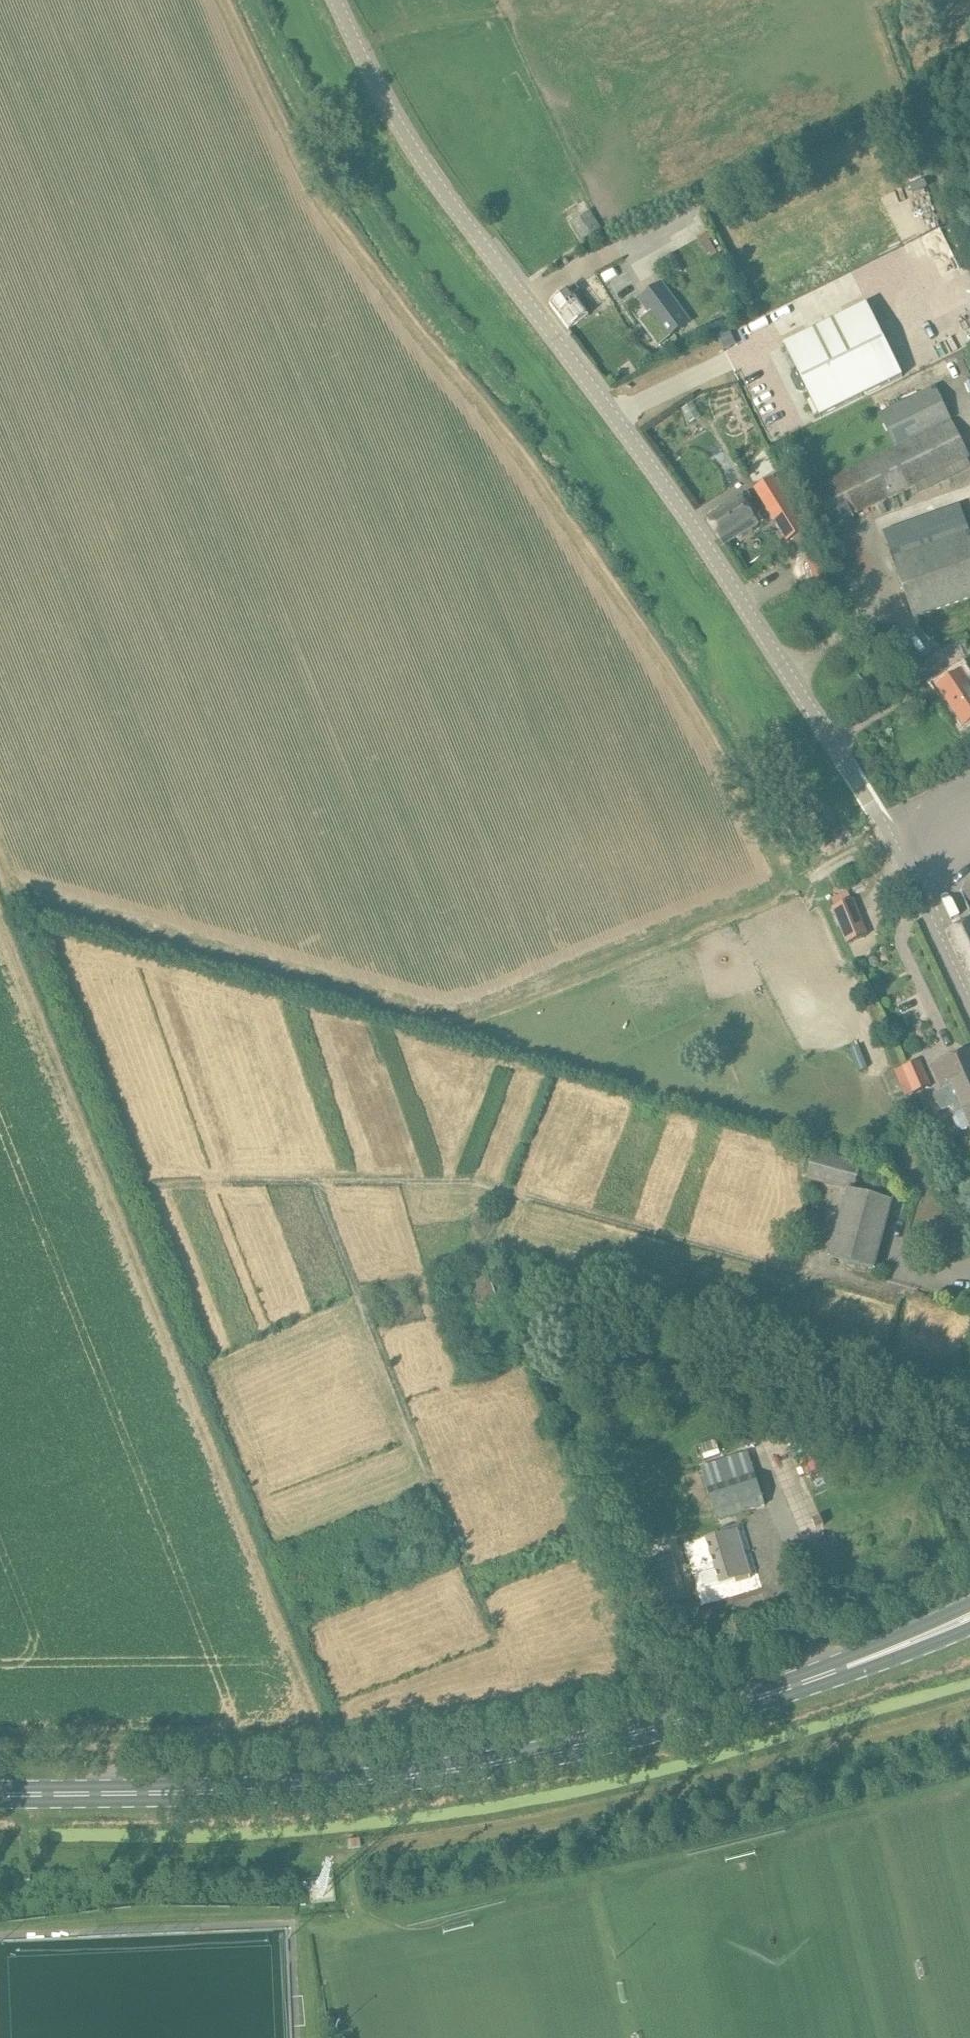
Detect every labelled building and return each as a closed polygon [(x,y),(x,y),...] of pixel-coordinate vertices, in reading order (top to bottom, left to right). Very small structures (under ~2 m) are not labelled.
[(580,241),(601,228),(591,211),(570,223),(580,241)] [(683,271),(673,253),(666,257),(675,275),(683,271)] [(598,282),(564,308),(593,346),(627,319),(598,282)] [(663,282),(638,300),(648,314),(639,321),(658,348),(671,338),(692,322),(663,282)] [(807,392),(808,394),(820,419),(904,377),(868,304),(784,345),(797,372),(792,374),(791,378),(798,393),(802,394),(807,392)] [(933,383),(879,410),(895,442),(949,416),(933,383)] [(692,402),(680,409),(688,422),(699,416),(692,402)] [(817,489),(835,524),(969,457),(953,423),(817,489)] [(782,492),(764,503),(788,540),(805,530),(782,492)] [(744,496),(724,508),(708,519),(724,545),(760,522),(744,496)] [(933,611),(969,598),(969,534),(960,505),(884,532),(914,617),(933,611)] [(938,686),(963,725),(969,721),(969,678),(968,679),(962,671),(938,686)] [(854,899),(832,908),(847,944),(869,935),(854,899)] [(948,933),(969,980),(969,923),(948,933)] [(953,1106),(957,1114),(953,1120),(957,1128),(964,1131),(969,1129),(969,1051),(933,1067),(944,1091),(936,1094),(943,1111),(953,1106)] [(920,1060),(896,1070),(895,1071),(906,1097),(931,1087),(920,1060)] [(807,1179),(850,1190),(857,1164),(814,1151),(807,1179)] [(833,1257),(855,1263),(874,1268),(892,1201),(851,1190),(833,1257)] [(706,1477),(710,1489),(720,1519),(766,1504),(765,1499),(757,1475),(752,1461),(706,1477)] [(767,1471),(757,1475),(765,1499),(775,1496),(767,1471)] [(707,1539),(714,1564),(716,1571),(701,1576),(705,1587),(735,1578),(736,1583),(751,1578),(736,1530),(707,1539)] [(921,1978),(926,1977),(922,1961),(917,1962),(921,1978)]
